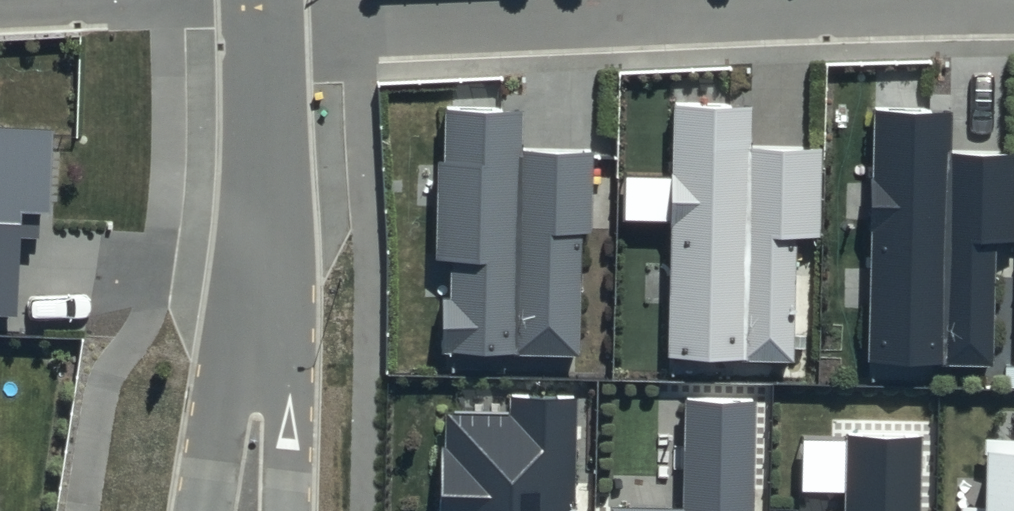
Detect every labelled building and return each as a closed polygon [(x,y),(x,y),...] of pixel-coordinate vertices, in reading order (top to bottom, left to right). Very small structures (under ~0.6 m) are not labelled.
[(733,102),(677,100),(670,369),(796,373),(802,151),(731,149),(733,102)] [(582,365),(591,148),(509,156),(510,109),(454,107),(444,359),(582,365)] [(955,109),(875,107),(868,371),(992,375),(999,151),(954,150),(955,109)] [(28,321),(37,139),(0,137),(0,320),(28,321)] [(572,393),(440,392),(439,510),(571,510),(572,393)] [(753,400),(684,400),(685,505),(607,506),(607,510),(754,510),(753,400)] [(919,431),(848,430),(847,510),(918,510),(919,431)] [(993,441),(993,508),(953,508),(953,510),(1013,510),(1013,441),(993,441)]
